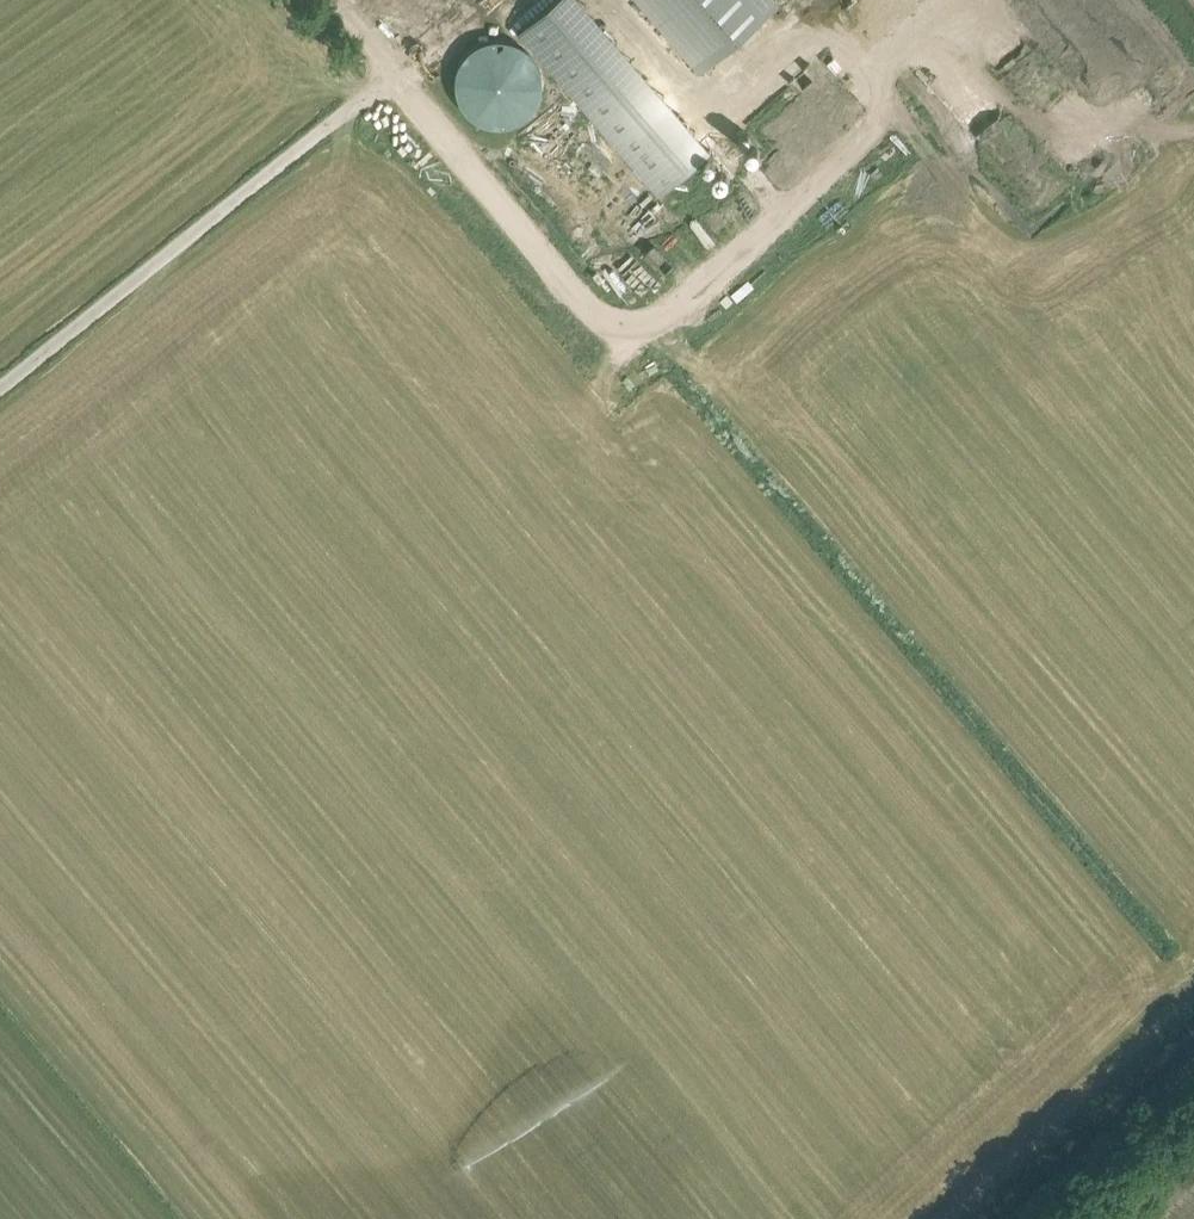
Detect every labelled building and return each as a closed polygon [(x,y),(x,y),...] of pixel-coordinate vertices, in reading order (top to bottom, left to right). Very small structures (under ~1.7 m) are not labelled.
[(404,17),(424,0),(390,0),(404,17)] [(596,0),(562,0),(527,29),(665,196),(721,150),(596,0)] [(702,69),(779,2),(777,0),(642,0),(702,69)] [(461,73),(461,77),(461,80),(462,84),(462,88),(464,91),(465,95),(467,98),(469,101),(471,104),(474,107),(476,109),(479,112),(482,114),(486,115),(489,117),(493,118),(497,119),(500,119),(504,120),(508,119),(511,119),(515,118),(519,117),(522,115),(525,114),(529,112),(532,109),(534,107),(537,104),(539,101),(541,98),(543,95),(544,91),(545,88),(546,84),(547,80),(547,77),(547,73),(546,69),(545,65),(544,62),(543,58),(541,55),(539,52),(537,49),(534,46),(532,44),(529,41),(525,39),(522,38),(519,36),(515,35),(511,34),(508,34),(504,34),(500,34),(497,34),(493,35),(489,36),(486,38),(482,39),(479,41),(476,44),(474,46),(471,49),(469,52),(467,55),(465,58),(464,62),(462,65),(462,69),(461,73)]
